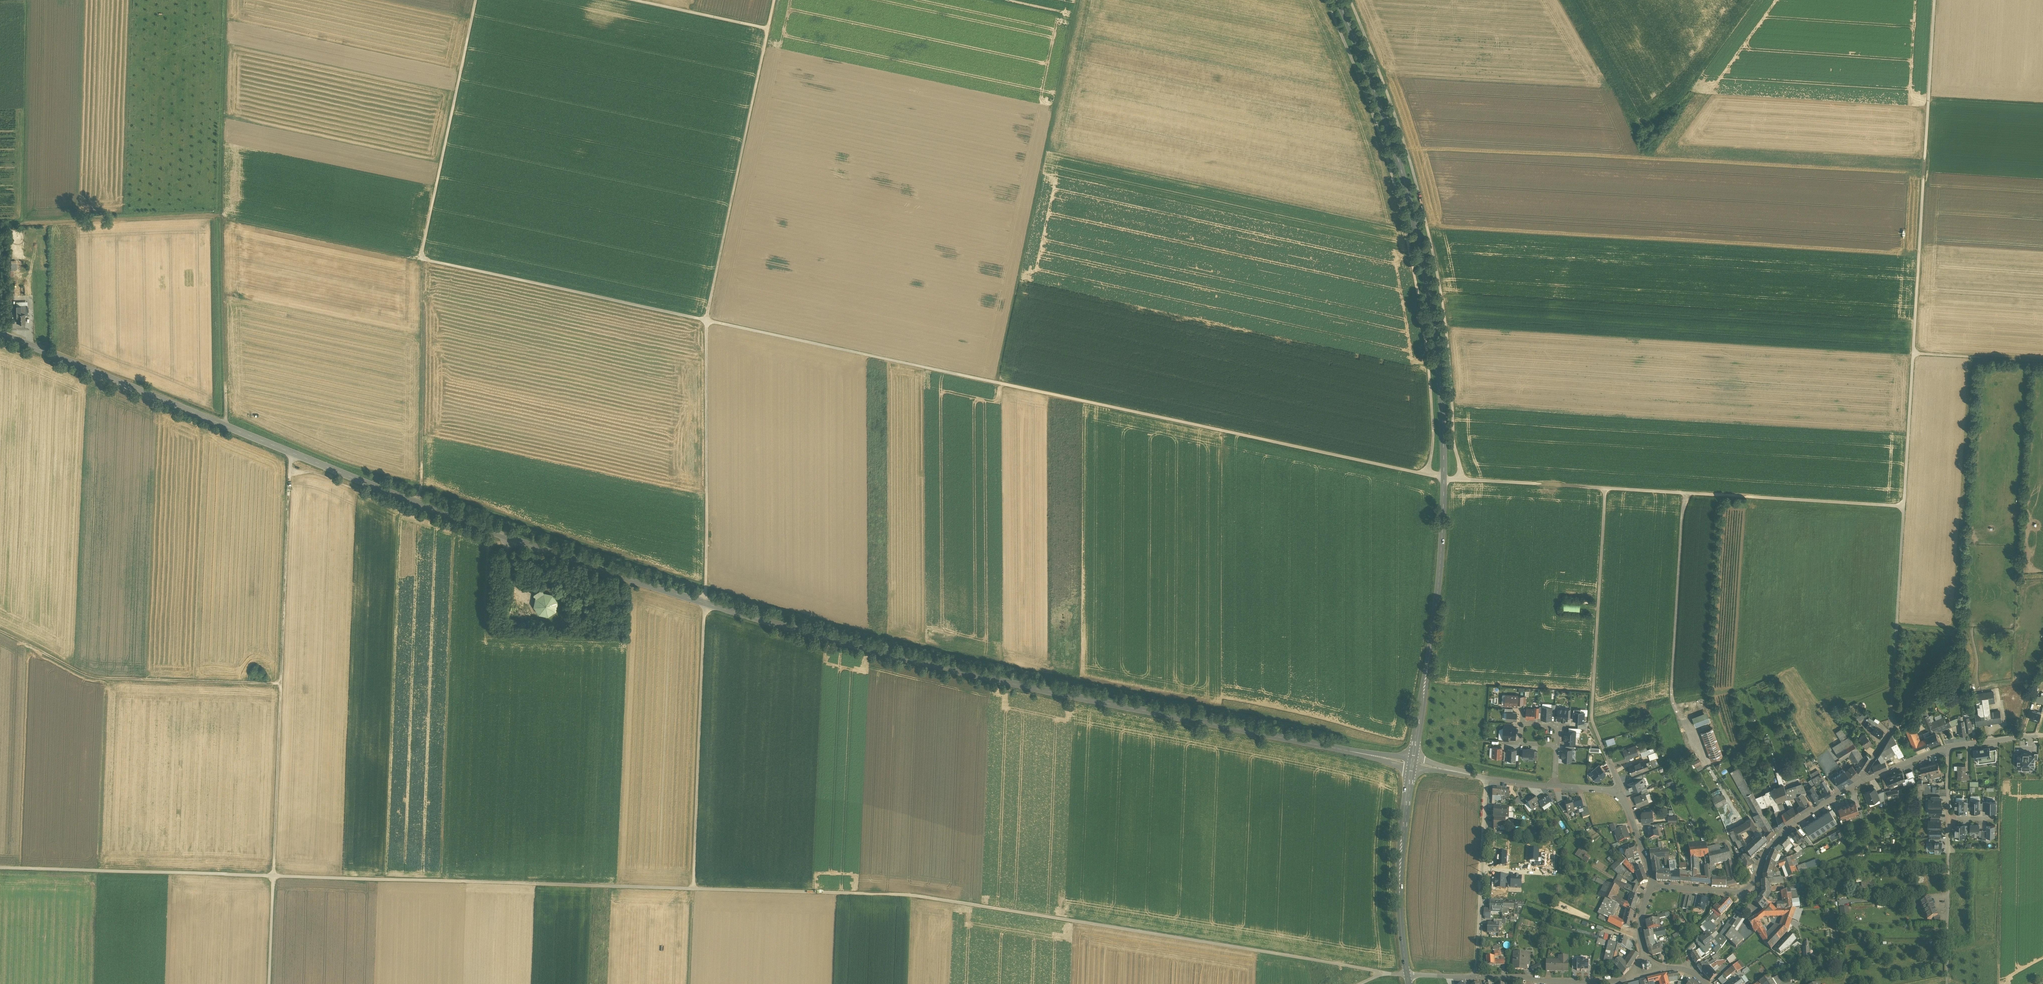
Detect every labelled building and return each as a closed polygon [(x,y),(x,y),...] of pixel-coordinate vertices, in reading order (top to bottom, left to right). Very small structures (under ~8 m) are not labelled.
[(21,314),(17,314),(17,323),(25,322),(25,314),(21,314)] [(543,589),(538,588),(534,591),(533,596),(536,596),(534,606),(539,614),(548,616),(555,611),(557,601),(552,594),(543,592),(543,589)] [(1580,602),(1563,601),(1562,612),(1579,613),(1580,602)] [(1993,691),(1975,694),(1977,704),(1978,704),(1978,708),(1982,707),(1984,724),(2001,721),(2000,711),(1989,713),(1988,703),(1995,702),(1993,691)] [(1517,696),(1506,695),(1505,705),(1517,706),(1517,704),(1517,696)] [(1552,708),(1542,707),(1542,719),(1551,720),(1552,708)] [(1925,707),(1920,709),(1923,717),(1928,715),(1925,707)] [(1982,707),(1978,708),(1979,713),(1976,714),(1977,725),(1984,724),(1982,707)] [(1568,709),(1558,708),(1558,710),(1557,711),(1557,713),(1558,714),(1557,719),(1561,719),(1561,720),(1565,721),(1565,720),(1567,720),(1568,709)] [(1534,709),(1526,709),(1526,718),(1534,719),(1534,716),(1534,709)] [(1581,710),(1574,709),(1573,720),(1578,720),(1578,722),(1584,722),(1584,712),(1581,712),(1581,710)] [(2038,713),(2032,711),(2030,719),(2038,722),(2041,714),(2041,712),(2039,711),(2038,713)] [(1513,712),(1507,712),(1507,720),(1516,720),(1517,713),(1513,712)] [(1707,712),(1692,718),(1695,726),(1710,720),(1707,712)] [(1932,722),(1929,715),(1928,715),(1923,717),(1929,731),(1930,731),(1931,734),(1936,732),(1932,722)] [(1878,723),(1869,717),(1867,721),(1870,723),(1875,726),(1876,726),(1878,723)] [(1944,717),(1932,722),(1936,732),(1952,726),(1950,721),(1946,722),(1944,717)] [(1964,721),(1966,732),(1972,731),(1970,717),(1964,718),(1964,721)] [(1950,721),(1952,726),(1959,724),(1958,722),(1957,722),(1956,718),(1950,721)] [(1966,732),(1964,721),(1958,722),(1959,724),(1960,736),(1967,735),(1966,732)] [(1917,736),(1911,722),(1905,725),(1915,750),(1923,747),(1921,740),(1918,735),(1917,736)] [(1876,726),(1875,726),(1872,730),(1871,732),(1879,738),(1883,731),(1876,726)] [(1504,727),(1503,738),(1509,738),(1515,739),(1516,728),(1504,727)] [(1712,727),(1701,732),(1711,760),(1723,756),(1712,727)] [(1842,727),(1835,732),(1841,742),(1847,736),(1842,727)] [(1568,731),(1566,731),(1566,735),(1565,735),(1564,739),(1565,739),(1565,743),(1575,744),(1575,732),(1575,731),(1568,731)] [(1931,734),(1926,736),(1927,738),(1929,744),(1929,745),(1940,741),(1936,732),(1931,734)] [(1865,734),(1859,739),(1866,748),(1872,743),(1865,734)] [(1892,734),(1880,753),(1884,759),(1895,753),(1900,750),(1892,734)] [(1841,742),(1832,747),(1836,753),(1853,742),(1850,738),(1849,737),(1841,742)] [(1927,738),(1921,740),(1923,747),(1929,744),(1927,738)] [(1853,742),(1836,753),(1840,759),(1847,754),(1857,748),(1853,742)] [(1636,746),(1623,750),(1626,758),(1631,757),(1631,756),(1638,753),(1636,746)] [(1502,747),(1493,747),(1493,757),(1501,757),(1502,750),(1502,747)] [(1857,748),(1847,754),(1853,761),(1857,759),(1862,756),(1857,748)] [(1990,748),(1983,749),(1973,750),(1974,753),(1975,759),(1982,758),(1983,763),(1991,761),(1990,750),(1990,748)] [(1516,749),(1508,749),(1507,760),(1515,760),(1516,749)] [(1534,751),(1530,750),(1530,749),(1527,749),(1523,749),(1523,754),(1522,755),(1527,760),(1528,759),(1533,760),(1533,759),(1534,751)] [(1565,749),(1563,749),(1563,753),(1562,753),(1562,757),(1563,757),(1563,761),(1571,761),(1572,750),(1565,749)] [(1900,750),(1895,753),(1898,758),(1903,755),(1900,750)] [(2021,755),(2018,755),(2018,760),(2018,768),(2035,768),(2035,760),(2035,755),(2032,755),(2032,754),(2021,753),(2021,755)] [(1864,758),(1859,762),(1858,763),(1860,766),(1863,769),(1870,758),(1866,754),(1864,758)] [(1692,761),(1697,771),(1703,768),(1698,758),(1692,761)] [(1644,760),(1638,762),(1638,763),(1629,766),(1630,769),(1630,770),(1632,774),(1647,768),(1644,760)] [(1878,763),(1881,770),(1887,767),(1885,761),(1881,762),(1878,763)] [(1878,763),(1872,766),(1875,773),(1881,770),(1878,763)] [(1937,763),(1929,765),(1930,772),(1931,776),(1940,774),(1937,763)] [(1599,765),(1592,771),(1592,775),(1595,780),(1600,780),(1605,775),(1605,772),(1599,765)] [(1856,770),(1851,765),(1846,772),(1854,780),(1860,774),(1862,771),(1858,768),(1856,770)] [(1929,765),(1921,767),(1923,774),(1927,772),(1930,772),(1929,765)] [(1966,765),(1958,765),(1958,770),(1958,779),(1970,780),(1970,774),(1967,773),(1967,775),(1966,775),(1966,765)] [(1738,767),(1729,772),(1744,797),(1745,796),(1752,792),(1738,767)] [(1810,774),(1812,779),(1815,777),(1820,774),(1818,769),(1810,774)] [(1907,778),(1908,779),(1913,777),(1915,776),(1912,770),(1905,773),(1907,778)] [(1844,771),(1833,778),(1835,782),(1839,789),(1854,780),(1846,772),(1844,771)] [(1902,771),(1894,774),(1897,782),(1902,781),(1905,779),(1904,779),(1902,771)] [(1820,774),(1815,777),(1819,782),(1820,782),(1824,779),(1820,774)] [(1894,774),(1887,777),(1888,781),(1887,781),(1887,783),(1888,784),(1889,783),(1891,787),(1894,786),(1893,784),(1897,782),(1894,774)] [(1909,784),(1915,782),(1913,777),(1908,779),(1907,778),(1904,779),(1905,779),(1902,781),(1903,785),(1908,783),(1909,784)] [(1628,784),(1631,792),(1641,788),(1644,787),(1645,786),(1642,779),(1641,779),(1635,781),(1628,784)] [(1816,784),(1812,779),(1805,783),(1809,788),(1812,787),(1816,784)] [(1829,788),(1824,779),(1820,782),(1825,791),(1829,788)] [(1780,786),(1772,790),(1777,802),(1784,799),(1787,797),(1785,791),(1783,785),(1780,786)] [(1790,789),(1789,789),(1791,796),(1796,795),(1798,800),(1804,795),(1806,793),(1802,785),(1790,789)] [(1809,788),(1807,789),(1809,793),(1807,794),(1814,804),(1820,800),(1817,795),(1812,787),(1809,788)] [(1502,788),(1493,788),(1493,791),(1493,797),(1496,797),(1501,797),(1502,788)] [(1509,788),(1502,788),(1501,797),(1509,797),(1509,788)] [(1825,791),(1821,793),(1824,798),(1832,793),(1829,788),(1825,791)] [(1875,789),(1864,793),(1869,803),(1878,799),(1879,799),(1877,794),(1875,789)] [(1772,790),(1766,792),(1765,794),(1755,798),(1761,808),(1767,806),(1768,805),(1770,804),(1772,805),(1775,810),(1774,812),(1780,809),(1777,802),(1772,790)] [(1722,791),(1711,797),(1717,808),(1723,805),(1728,802),(1722,791)] [(1755,798),(1752,792),(1745,796),(1755,813),(1757,813),(1759,816),(1764,813),(1761,808),(1755,798)] [(1642,794),(1634,798),(1637,806),(1649,802),(1646,794),(1645,793),(1642,794)] [(1545,795),(1537,801),(1540,805),(1542,808),(1551,803),(1545,795)] [(1804,795),(1798,800),(1801,805),(1797,807),(1798,809),(1800,813),(1811,806),(1804,795)] [(1525,801),(1527,804),(1532,811),(1540,805),(1537,801),(1533,796),(1525,801)] [(1519,797),(1516,799),(1520,805),(1525,805),(1521,800),(1519,797)] [(1571,801),(1574,812),(1583,809),(1580,798),(1571,801)] [(1574,812),(1571,801),(1571,800),(1568,801),(1568,802),(1565,803),(1567,811),(1568,814),(1574,812)] [(1738,800),(1732,804),(1744,822),(1750,818),(1738,800)] [(1980,812),(1980,810),(1980,803),(1980,800),(1971,800),(1971,803),(1971,810),(1971,812),(1980,812)] [(1565,802),(1558,805),(1563,812),(1567,811),(1565,803),(1565,802)] [(1855,802),(1838,808),(1842,819),(1859,813),(1858,811),(1855,802)] [(1986,802),(1986,810),(1986,812),(1996,812),(1996,802),(1986,802)] [(1723,805),(1717,808),(1723,821),(1727,818),(1729,817),(1723,805)] [(1795,811),(1792,806),(1790,808),(1788,809),(1793,818),(1800,813),(1798,809),(1795,811)] [(1587,807),(1583,809),(1584,813),(1582,814),(1583,818),(1590,816),(1587,807)] [(1785,823),(1780,809),(1774,812),(1779,823),(1777,825),(1779,827),(1785,823)] [(1788,809),(1782,813),(1786,823),(1793,818),(1788,809)] [(1652,811),(1643,812),(1642,813),(1642,816),(1641,816),(1642,821),(1650,820),(1651,820),(1651,817),(1652,815),(1652,811)] [(1831,825),(1836,822),(1833,817),(1830,812),(1825,815),(1831,825)] [(1755,813),(1753,814),(1760,826),(1762,824),(1758,817),(1759,816),(1757,813),(1755,813)] [(1759,816),(1758,817),(1762,824),(1766,831),(1772,827),(1768,821),(1764,813),(1759,816)] [(1827,828),(1831,825),(1825,815),(1820,818),(1827,828)] [(1723,821),(1727,832),(1733,829),(1730,823),(1729,823),(1727,818),(1723,821)] [(1744,822),(1741,823),(1744,829),(1749,827),(1754,824),(1750,818),(1744,822)] [(1822,831),(1827,828),(1820,818),(1815,821),(1822,831)] [(1494,819),(1493,819),(1494,819),(1494,821),(1493,821),(1494,821),(1494,826),(1494,829),(1500,829),(1500,830),(1504,830),(1505,829),(1505,828),(1506,819),(1494,819)] [(1817,835),(1822,831),(1815,821),(1810,824),(1817,835)] [(1741,823),(1733,829),(1736,834),(1740,832),(1744,829),(1741,823)] [(1754,824),(1749,827),(1753,833),(1757,830),(1754,824)] [(1812,838),(1817,835),(1810,824),(1805,827),(1809,833),(1812,838)] [(1955,825),(1955,829),(1955,836),(1956,836),(1960,836),(1960,837),(1964,837),(1965,832),(1967,832),(1967,826),(1961,826),(1961,825),(1955,825)] [(1979,826),(1971,825),(1971,834),(1974,834),(1973,836),(1976,836),(1976,834),(1979,834),(1979,831),(1979,826)] [(1656,826),(1647,828),(1649,840),(1659,838),(1656,826)] [(1986,826),(1986,831),(1986,837),(1991,837),(1995,837),(1995,826),(1991,826),(1986,826)] [(1618,829),(1614,831),(1614,832),(1618,843),(1629,838),(1626,831),(1627,831),(1625,827),(1618,829)] [(1772,827),(1766,831),(1768,833),(1765,835),(1766,836),(1769,842),(1776,835),(1776,834),(1772,827)] [(1733,829),(1729,831),(1730,833),(1738,850),(1742,848),(1744,852),(1745,852),(1736,834),(1733,829)] [(1761,837),(1757,830),(1753,833),(1757,840),(1761,837)] [(1804,837),(1797,830),(1794,833),(1793,832),(1791,834),(1792,835),(1790,837),(1797,844),(1798,845),(1800,845),(1802,842),(1802,841),(1804,839),(1805,838),(1804,837)] [(1740,832),(1736,834),(1745,852),(1749,848),(1740,832)] [(1761,837),(1757,840),(1752,845),(1758,852),(1767,844),(1763,839),(1761,837)] [(1790,837),(1789,837),(1787,840),(1791,844),(1794,847),(1797,844),(1790,837)] [(1786,839),(1780,845),(1783,849),(1785,850),(1791,844),(1787,840),(1786,839)] [(1939,842),(1938,842),(1931,842),(1931,851),(1935,851),(1935,853),(1941,854),(1941,851),(1941,846),(1942,846),(1942,842),(1939,842)] [(1633,844),(1627,847),(1626,846),(1625,846),(1624,848),(1622,848),(1624,855),(1625,855),(1626,855),(1626,856),(1632,854),(1636,853),(1633,844)] [(1798,845),(1797,844),(1794,847),(1796,848),(1794,851),(1797,853),(1800,851),(1802,850),(1798,845)] [(1745,852),(1747,856),(1751,859),(1758,852),(1752,845),(1745,852)] [(1706,848),(1708,855),(1721,851),(1720,846),(1706,848)] [(1588,853),(1580,848),(1574,855),(1587,864),(1591,857),(1587,854),(1588,853)] [(1706,848),(1689,849),(1691,858),(1696,858),(1705,857),(1708,857),(1708,855),(1706,848)] [(1538,858),(1539,850),(1529,849),(1528,861),(1534,861),(1538,862),(1538,858)] [(1662,851),(1650,852),(1652,861),(1657,860),(1665,859),(1669,859),(1668,856),(1668,850),(1662,851)] [(1721,851),(1708,855),(1708,857),(1709,860),(1709,861),(1710,865),(1714,864),(1726,862),(1731,861),(1728,850),(1721,851)] [(1771,851),(1770,855),(1767,860),(1774,863),(1778,854),(1774,852),(1771,851)] [(1797,853),(1792,856),(1793,860),(1795,859),(1802,855),(1800,851),(1797,853)] [(1507,853),(1498,853),(1498,859),(1497,866),(1506,867),(1506,862),(1506,857),(1507,853)] [(1554,855),(1545,855),(1545,862),(1544,868),(1553,868),(1554,855)] [(1626,861),(1622,856),(1619,859),(1623,863),(1633,873),(1635,871),(1634,869),(1626,861)] [(1741,859),(1739,860),(1742,864),(1746,870),(1752,866),(1749,861),(1751,859),(1747,856),(1741,859)] [(1793,860),(1792,856),(1783,861),(1784,866),(1788,877),(1799,874),(1796,867),(1794,862),(1793,860)] [(1623,863),(1619,859),(1611,868),(1618,874),(1620,876),(1624,872),(1625,873),(1626,872),(1620,865),(1623,863)] [(1635,864),(1630,859),(1626,861),(1634,869),(1636,868),(1634,865),(1635,864)] [(1818,859),(1796,867),(1799,874),(1820,865),(1818,859)] [(1774,863),(1767,860),(1765,867),(1773,869),(1774,866),(1775,864),(1775,863),(1774,863)] [(1675,863),(1669,863),(1670,873),(1671,882),(1680,882),(1679,872),(1675,872),(1675,863)] [(1732,865),(1727,866),(1729,878),(1726,879),(1726,887),(1736,884),(1735,877),(1732,865)] [(1696,871),(1691,870),(1691,873),(1691,883),(1711,885),(1711,878),(1710,871),(1711,871),(1710,866),(1705,866),(1707,879),(1700,879),(1701,878),(1695,877),(1695,873),(1696,871)] [(1643,871),(1636,873),(1638,879),(1640,884),(1648,881),(1643,871)] [(1659,872),(1657,872),(1657,880),(1657,881),(1671,882),(1670,873),(1659,872)] [(1691,873),(1679,872),(1680,882),(1691,883),(1691,873)] [(1770,874),(1764,872),(1763,875),(1763,880),(1773,879),(1772,874),(1770,874)] [(1783,878),(1783,882),(1790,882),(1800,878),(1799,874),(1788,877),(1783,878)] [(1496,888),(1505,889),(1505,879),(1501,879),(1501,875),(1496,875),(1496,878),(1496,886),(1496,888)] [(1862,889),(1874,887),(1874,885),(1875,885),(1874,875),(1869,875),(1869,877),(1856,878),(1856,883),(1861,882),(1862,889)] [(1512,876),(1511,879),(1511,888),(1521,888),(1521,877),(1518,876),(1515,876),(1512,876)] [(1726,879),(1712,879),(1712,887),(1726,887),(1726,879)] [(1633,888),(1626,885),(1626,886),(1615,881),(1613,886),(1618,888),(1624,891),(1632,894),(1632,895),(1635,895),(1637,890),(1633,888)] [(1611,885),(1605,882),(1603,885),(1598,895),(1604,898),(1611,885)] [(1613,886),(1611,885),(1604,898),(1606,899),(1612,902),(1614,897),(1618,888),(1613,886)] [(1786,891),(1782,892),(1784,904),(1785,909),(1786,909),(1793,909),(1792,901),(1791,899),(1790,891),(1786,891)] [(1762,894),(1754,903),(1762,909),(1763,908),(1767,903),(1764,900),(1766,897),(1762,894)] [(1631,896),(1628,905),(1635,907),(1639,897),(1635,895),(1632,895),(1631,896)] [(1694,897),(1686,895),(1683,908),(1687,909),(1691,910),(1692,904),(1694,897)] [(1626,903),(1614,897),(1612,902),(1617,905),(1623,908),(1625,904),(1626,903)] [(1706,899),(1697,897),(1697,898),(1696,905),(1695,908),(1704,910),(1705,905),(1706,899),(1706,898),(1706,899)] [(1726,898),(1720,904),(1727,909),(1733,903),(1726,898)] [(1937,916),(1930,898),(1920,903),(1927,920),(1933,917),(1937,916)] [(1612,902),(1606,899),(1598,914),(1600,915),(1609,919),(1611,915),(1617,905),(1612,902)] [(1799,900),(1792,901),(1793,909),(1796,908),(1800,908),(1799,900)] [(1509,902),(1498,902),(1497,911),(1497,912),(1502,912),(1502,908),(1508,909),(1509,902)] [(1718,906),(1717,905),(1713,908),(1721,915),(1727,909),(1720,904),(1718,906)] [(1785,910),(1777,910),(1771,904),(1765,909),(1763,911),(1756,917),(1759,921),(1764,916),(1783,915),(1784,915),(1785,910)] [(1793,909),(1786,909),(1785,910),(1784,915),(1783,915),(1780,926),(1788,931),(1796,908),(1793,909)] [(1634,913),(1626,910),(1624,922),(1631,924),(1634,913)] [(1712,917),(1714,918),(1713,919),(1711,922),(1713,924),(1719,917),(1715,913),(1712,917)] [(1746,918),(1741,914),(1739,917),(1736,921),(1732,928),(1736,932),(1746,918)] [(1609,919),(1607,923),(1613,926),(1618,919),(1611,915),(1609,919)] [(1712,917),(1710,915),(1705,921),(1706,922),(1702,926),(1706,931),(1711,926),(1709,924),(1711,922),(1713,919),(1714,918),(1712,917)] [(1756,916),(1748,922),(1755,932),(1757,931),(1757,930),(1762,927),(1762,926),(1760,923),(1759,921),(1756,917),(1756,916)] [(1618,919),(1613,926),(1621,929),(1623,926),(1624,922),(1618,919)] [(1719,935),(1714,940),(1718,945),(1721,948),(1726,941),(1724,939),(1725,937),(1732,928),(1736,921),(1733,919),(1730,922),(1729,924),(1727,923),(1722,931),(1722,932),(1721,934),(1721,933),(1719,935)] [(1659,920),(1653,921),(1652,920),(1646,921),(1646,923),(1645,923),(1647,929),(1655,928),(1660,927),(1659,920)] [(1711,922),(1709,924),(1711,926),(1714,930),(1717,928),(1713,924),(1711,922)] [(1494,924),(1488,923),(1488,933),(1498,933),(1499,924),(1494,924)] [(1714,930),(1711,926),(1706,931),(1714,940),(1719,935),(1714,930)] [(1771,949),(1781,939),(1785,934),(1788,931),(1780,926),(1769,937),(1764,942),(1764,943),(1771,949)] [(1762,927),(1757,930),(1757,931),(1762,938),(1767,935),(1762,927)] [(1736,932),(1732,928),(1725,937),(1736,948),(1743,940),(1736,932)] [(1647,931),(1644,932),(1645,939),(1653,938),(1653,935),(1652,930),(1647,931)] [(1668,938),(1669,942),(1675,939),(1679,937),(1677,933),(1668,938)] [(1789,933),(1786,936),(1782,940),(1780,943),(1775,949),(1780,954),(1789,947),(1792,945),(1797,940),(1789,933)] [(1627,939),(1620,937),(1619,941),(1617,941),(1617,940),(1613,939),(1613,941),(1612,941),(1612,942),(1615,943),(1618,944),(1621,946),(1625,948),(1627,939)] [(1708,937),(1704,940),(1702,937),(1699,940),(1705,947),(1708,945),(1712,942),(1708,937)] [(1653,938),(1645,939),(1648,949),(1655,947),(1654,942),(1653,938)] [(1708,945),(1705,947),(1699,940),(1696,942),(1706,955),(1709,953),(1708,951),(1711,950),(1708,945)] [(1612,942),(1610,942),(1609,947),(1607,946),(1604,961),(1611,960),(1613,952),(1615,943),(1612,942)] [(1633,952),(1628,960),(1632,966),(1638,955),(1633,952)] [(1700,961),(1695,952),(1690,955),(1696,964),(1700,961)] [(1527,954),(1513,954),(1513,969),(1524,969),(1525,962),(1527,962),(1527,959),(1527,954)] [(1743,968),(1733,955),(1727,960),(1732,967),(1736,972),(1736,971),(1737,972),(1743,968)] [(1492,956),(1487,956),(1487,960),(1484,960),(1484,965),(1495,965),(1494,961),(1494,957),(1494,956),(1492,956)] [(1559,963),(1550,962),(1550,971),(1568,971),(1568,956),(1559,956),(1559,963)] [(1617,960),(1613,964),(1623,975),(1629,970),(1625,965),(1620,958),(1617,960)] [(1577,970),(1589,970),(1589,965),(1590,965),(1590,961),(1585,961),(1585,960),(1580,960),(1580,961),(1577,961),(1577,968),(1577,970)] [(1539,962),(1531,967),(1534,974),(1540,969),(1541,966),(1539,962)] [(1703,963),(1697,967),(1701,973),(1702,972),(1707,969),(1704,965),(1703,963)] [(1712,970),(1709,967),(1707,969),(1702,972),(1710,982),(1717,976),(1712,970)] [(1732,967),(1722,976),(1726,980),(1731,976),(1736,972),(1732,967)] [(1678,973),(1667,974),(1668,979),(1669,983),(1677,981),(1678,973)] [(1666,974),(1659,976),(1660,980),(1661,983),(1669,983),(1666,974)] [(1726,980),(1722,976),(1718,980),(1721,983),(1724,983),(1727,981),(1726,980)] [(1759,982),(1761,983),(1766,983),(1772,981),(1769,976),(1759,982)]
